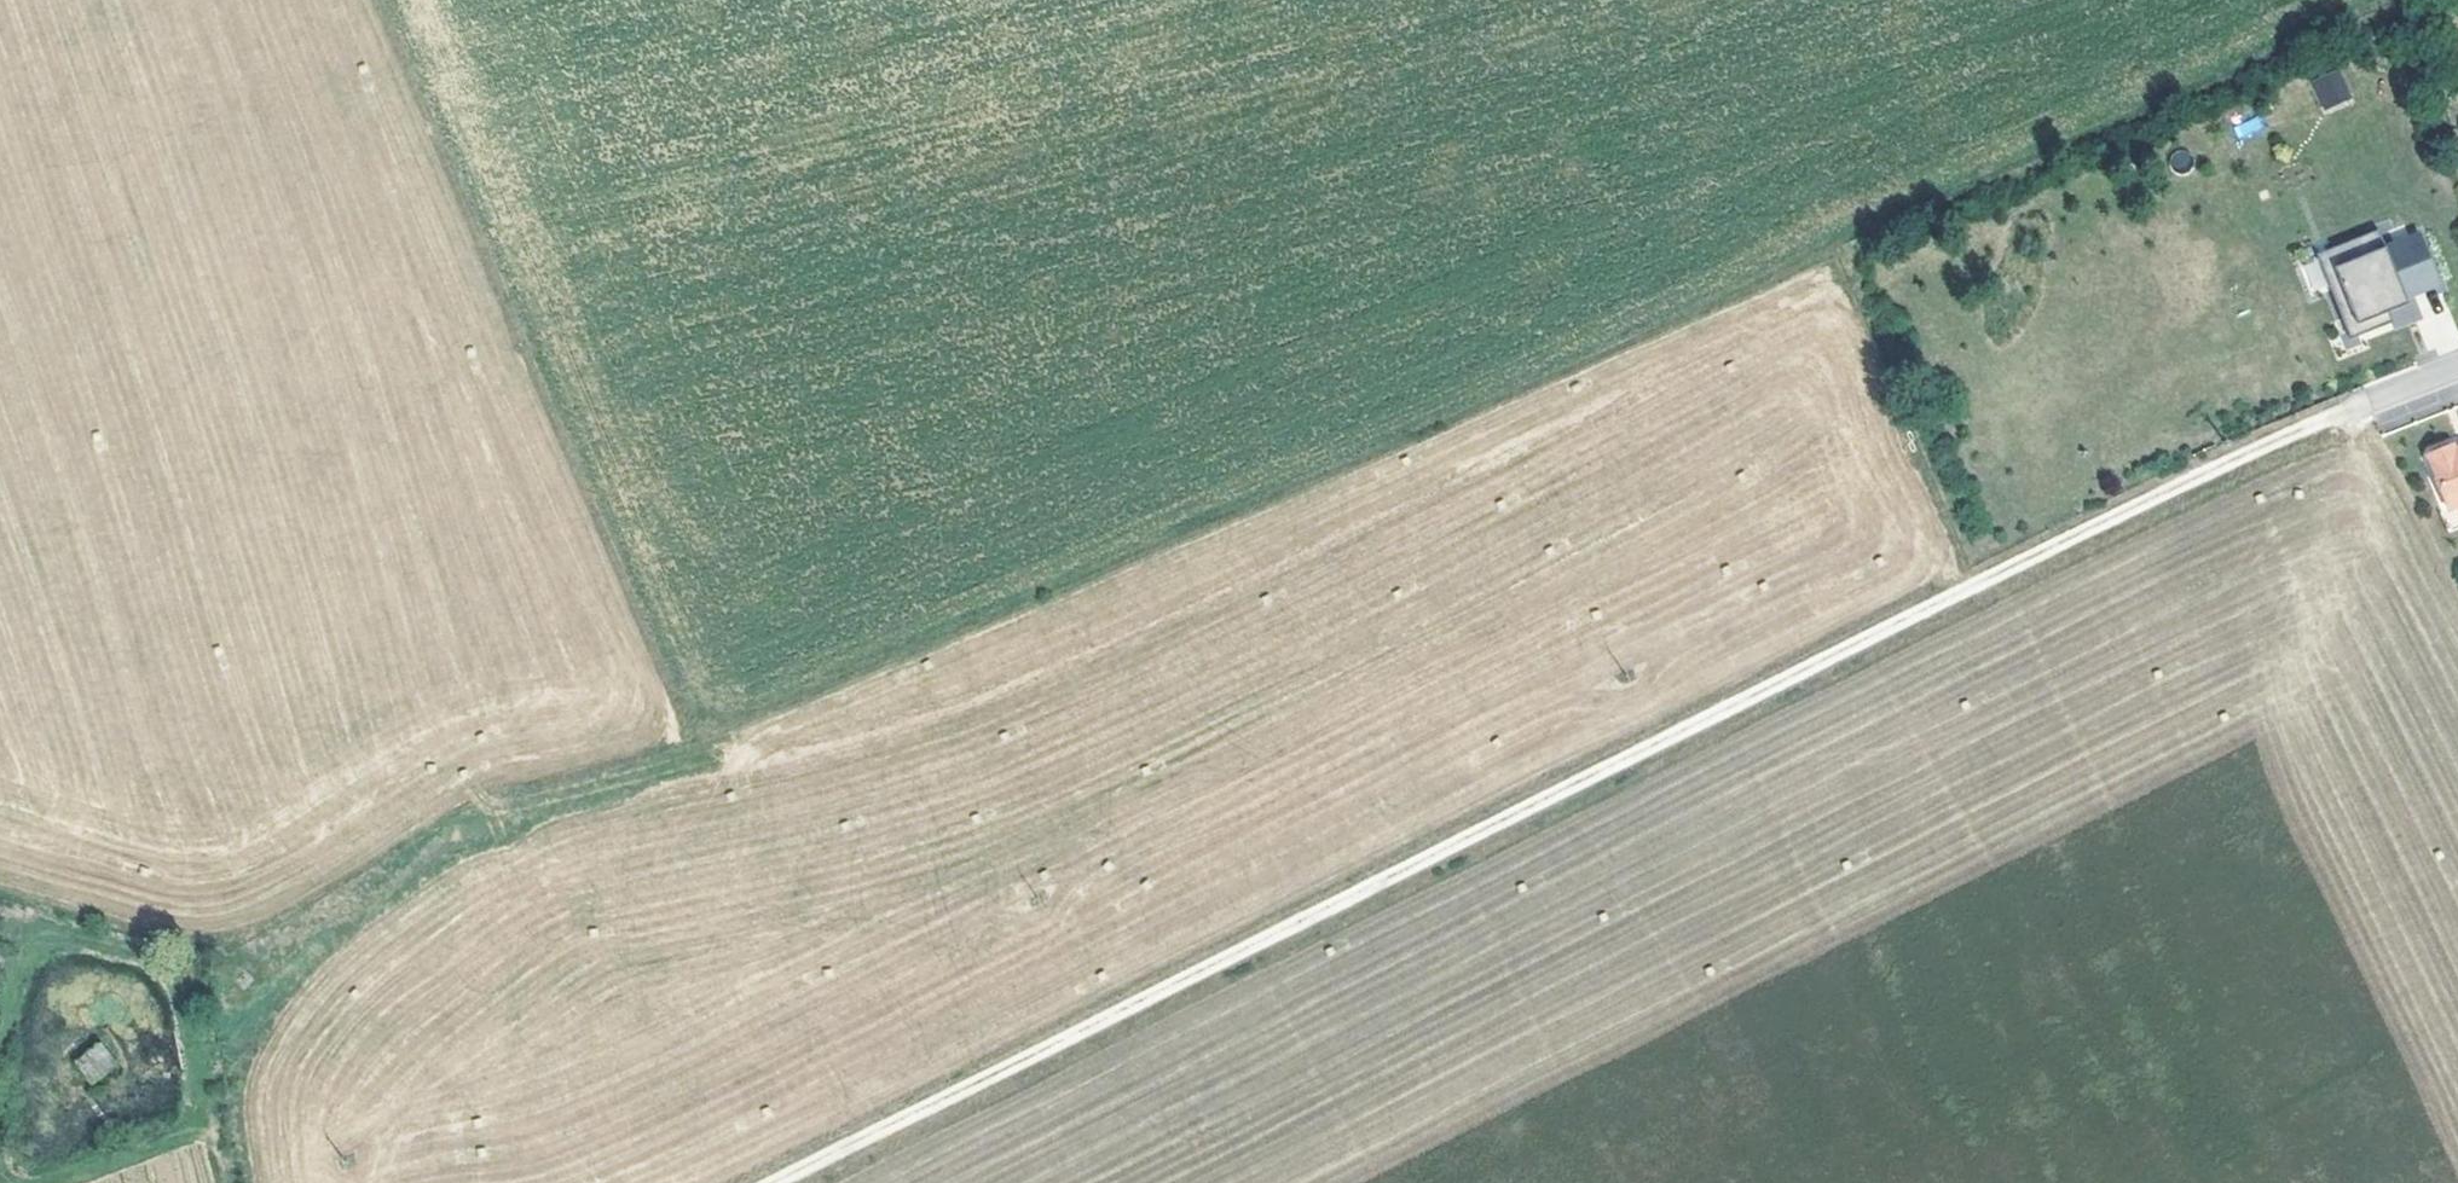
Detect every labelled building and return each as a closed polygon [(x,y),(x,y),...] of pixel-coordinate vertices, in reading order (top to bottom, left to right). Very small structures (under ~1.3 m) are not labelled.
[(2338,68),(2310,81),(2324,111),(2352,98),(2338,68)] [(2331,264),(2350,318),(2392,303),(2389,292),(2386,285),(2406,278),(2440,266),(2422,215),(2388,227),(2381,210),(2334,227),(2346,259),(2331,264)] [(2346,259),(2334,227),(2319,232),(2331,264),(2346,259)] [(2386,285),(2389,292),(2409,285),(2406,278),(2386,285)] [(2457,426),(2451,419),(2439,424),(2434,432),(2456,488),(2457,488),(2457,426)] [(91,1085),(116,1067),(98,1042),(73,1060),(91,1085)]
